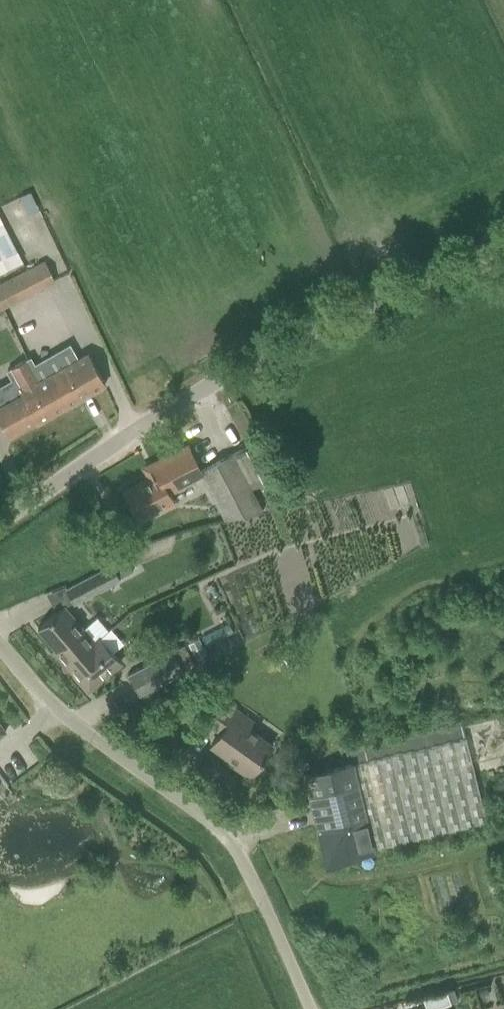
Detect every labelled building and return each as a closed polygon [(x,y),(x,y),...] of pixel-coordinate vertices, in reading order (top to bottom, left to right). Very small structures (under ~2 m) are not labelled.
[(0,217),(0,273),(22,262),(0,217)] [(0,283),(0,310),(55,281),(44,260),(0,283)] [(8,435),(35,420),(37,422),(105,384),(88,354),(41,380),(29,358),(7,371),(20,394),(0,405),(0,422),(8,435)] [(257,440),(200,470),(202,474),(225,518),(263,510),(252,488),(276,475),(267,458),(257,440)] [(157,474),(125,491),(134,509),(140,521),(175,503),(170,494),(184,486),(183,484),(202,474),(200,470),(187,446),(151,464),(157,474)] [(74,602),(118,578),(132,571),(125,557),(111,564),(67,588),(74,602)] [(63,658),(89,636),(63,606),(37,628),(63,658)] [(94,641),(89,636),(63,658),(66,661),(64,662),(88,690),(121,661),(100,636),(94,641)] [(139,695),(156,686),(183,672),(172,651),(127,674),(139,695)] [(249,776),(271,744),(272,744),(232,716),(236,710),(221,699),(206,721),(220,731),(211,745),(236,762),(234,765),(249,776)] [(13,731),(0,715),(0,741),(13,731)] [(462,726),(350,753),(353,764),(373,848),(486,821),(466,738),(462,726)] [(373,849),(373,848),(353,764),(305,776),(310,796),(319,831),(326,860),(373,849)] [(449,1002),(445,989),(419,998),(423,1008),(428,1008),(449,1002)]
